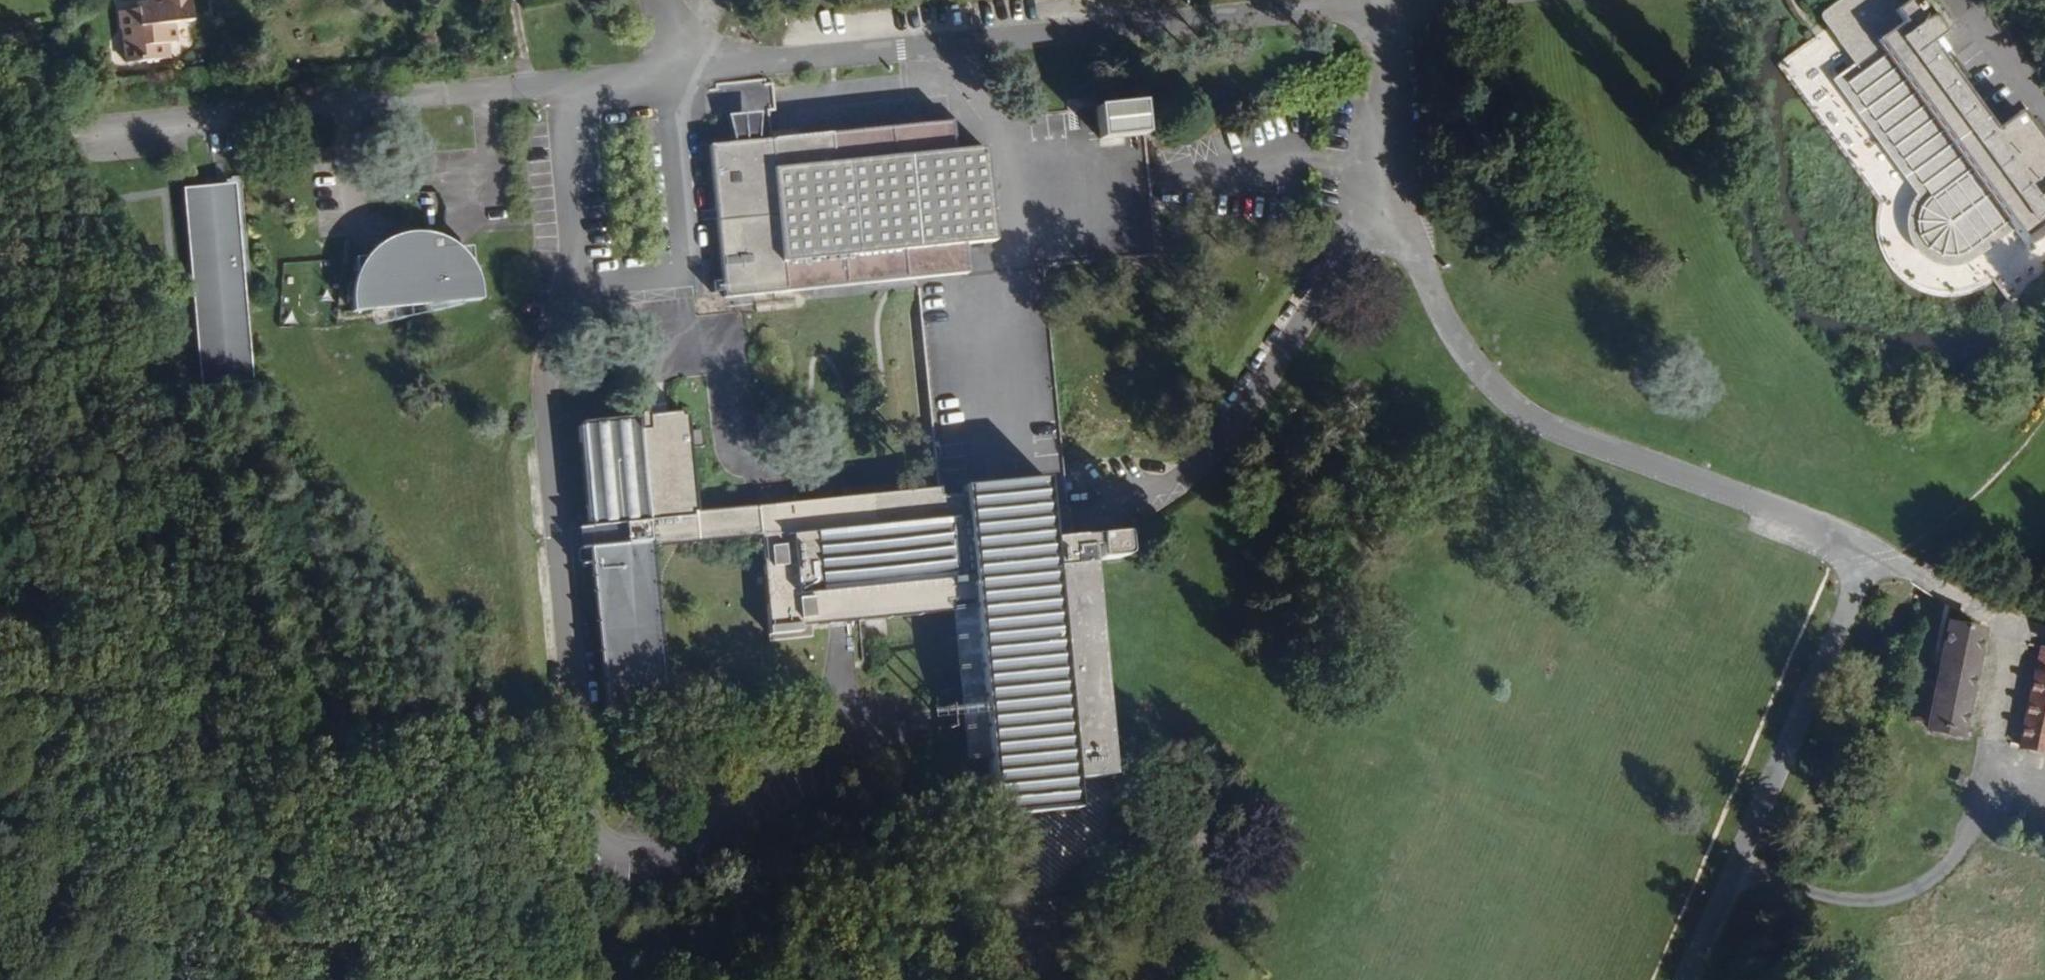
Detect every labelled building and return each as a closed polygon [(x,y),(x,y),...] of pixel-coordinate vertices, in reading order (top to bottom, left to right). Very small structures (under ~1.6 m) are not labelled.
[(187,0),(134,0),(134,6),(137,28),(122,29),(125,58),(160,55),(159,40),(167,39),(173,39),(172,19),(189,18),(187,0)] [(2018,116),(1994,133),(1930,49),(1947,32),(1923,0),(1842,0),(1816,20),(1850,69),(1828,86),(1913,200),(1905,209),(1903,221),(1904,237),(1909,250),(1915,260),(1924,266),(1938,272),(1955,271),(1972,265),(2009,240),(2019,252),(2044,236),(2044,152),(2018,116)] [(137,28),(134,6),(117,8),(119,30),(122,29),(137,28)] [(168,55),(167,39),(159,40),(160,55),(168,55)] [(1141,108),(1081,109),(1082,142),(1142,141),(1141,108)] [(724,297),(969,272),(966,241),(994,238),(983,148),(954,151),(950,122),(709,146),(724,297)] [(249,381),(232,190),(187,192),(205,384),(249,381)] [(480,290),(477,276),(472,266),(464,255),(458,250),(422,253),(420,233),(410,233),(400,234),(390,238),(380,243),(372,250),(362,261),(355,278),(352,297),(353,312),(481,299),(480,290)] [(458,250),(448,242),(442,238),(433,235),(420,233),(422,253),(458,250)] [(667,705),(651,547),(650,521),(689,516),(688,513),(694,512),(686,417),(681,418),(681,413),(664,414),(664,419),(582,427),(577,427),(579,446),(584,445),(591,522),(591,527),(626,523),(628,544),(593,548),(590,549),(606,714),(667,705)] [(664,414),(581,423),(582,427),(664,419),(664,414)] [(591,522),(584,445),(579,446),(587,523),(591,522)] [(1066,538),(1061,473),(755,507),(758,536),(767,643),(813,638),(813,625),(948,612),(948,605),(971,603),(992,817),(1075,809),(1073,780),(1108,775),(1088,547),(1096,546),(1096,554),(1099,557),(1104,559),(1122,557),(1126,553),(1124,538),(1121,534),(1118,534),(1066,538)] [(651,547),(758,536),(755,507),(694,513),(694,512),(688,513),(689,516),(650,521),(651,547)] [(628,544),(626,523),(591,527),(593,548),(628,544)] [(4,597),(0,598),(0,626),(10,623),(4,597)] [(1959,738),(1981,631),(1946,624),(1934,683),(1926,725),(1925,730),(1959,738)] [(2044,652),(2044,650),(2037,647),(2032,671),(2039,672),(2044,652)] [(2039,672),(2032,671),(2017,747),(2044,753),(2044,652),(2039,672)] [(1926,725),(1934,683),(1916,679),(1907,721),(1926,725)]
